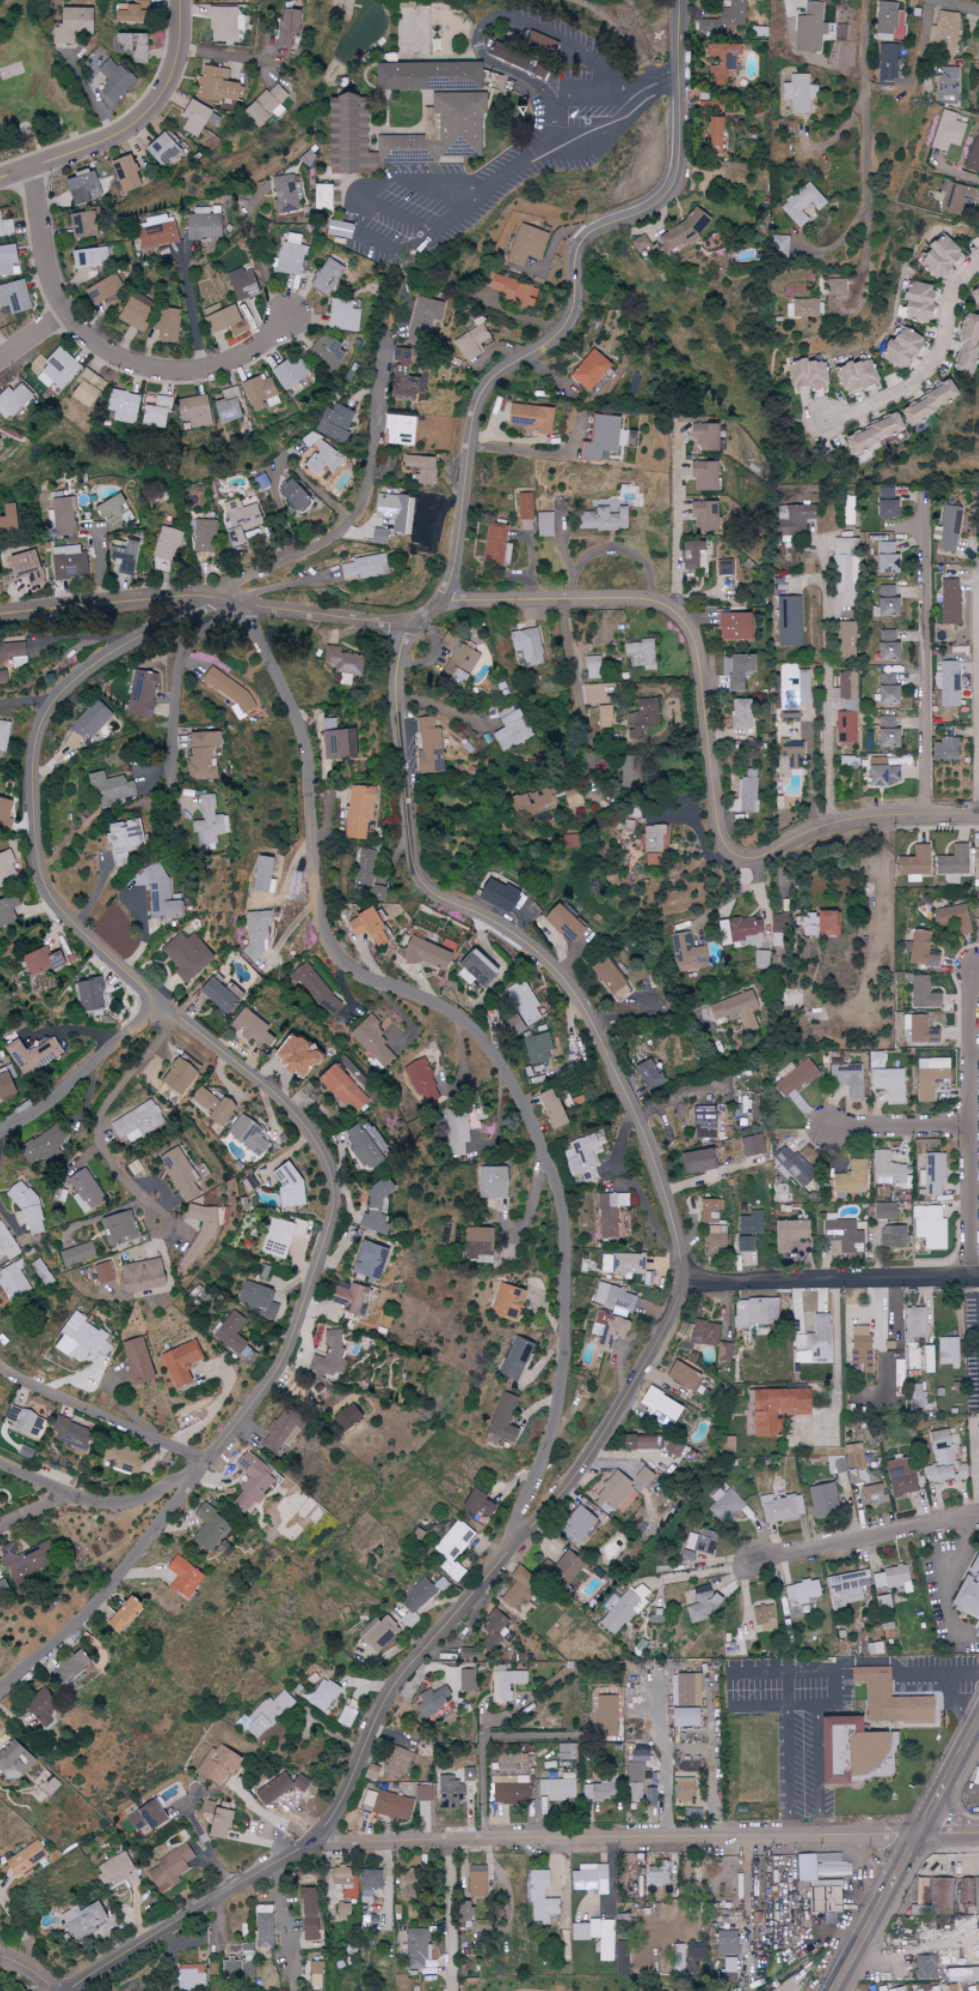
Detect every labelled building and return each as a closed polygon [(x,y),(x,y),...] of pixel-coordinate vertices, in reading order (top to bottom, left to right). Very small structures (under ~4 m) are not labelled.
[(142,21),(142,10),(149,10),(149,0),(133,0),(133,4),(116,4),(117,22),(142,21)] [(701,32),(720,33),(720,25),(745,26),(746,0),(731,0),(731,1),(721,0),(720,20),(702,19),(701,32)] [(752,20),(769,21),(769,0),(752,0),(752,20)] [(820,52),(821,35),(826,35),(826,23),(822,23),(823,2),(806,2),(805,16),(795,16),(794,52),(820,52)] [(876,41),(896,41),(897,2),(878,2),(876,41)] [(52,24),(51,44),(70,44),(71,33),(88,33),(89,8),(58,7),(58,24),(52,24)] [(237,7),(211,7),(212,42),(237,42),(237,30),(245,30),(245,16),(237,16),(237,7)] [(298,34),(299,10),(279,10),(278,47),(292,47),(293,34),(298,34)] [(931,26),(928,44),(941,46),(939,55),(955,57),(962,14),(939,10),(937,27),(931,26)] [(554,59),(560,44),(527,29),(521,45),(554,59)] [(146,64),(147,44),(143,44),(143,34),(115,34),(115,51),(127,51),(127,47),(132,47),(132,63),(146,64)] [(524,70),(530,57),(493,42),(488,56),(524,70)] [(740,44),(706,45),(706,57),(718,56),(718,66),(710,66),(710,86),(727,86),(727,70),(735,70),(734,56),(740,56),(740,44)] [(896,86),(897,45),(878,44),(877,86),(896,86)] [(97,92),(112,106),(134,82),(101,51),(89,64),(107,81),(97,92)] [(479,62),(378,64),(379,91),(480,89),(479,62)] [(230,70),(204,65),(202,79),(204,79),(200,99),(221,102),(220,108),(233,110),(238,84),(228,82),(230,70)] [(544,82),(548,72),(534,65),(530,75),(544,82)] [(809,114),(810,98),(819,99),(819,86),(809,85),(810,75),(791,74),(790,84),(783,83),(782,99),(791,100),(791,113),(809,114)] [(276,117),(284,110),(279,104),(287,96),(274,82),(242,113),(256,128),(272,113),(276,117)] [(332,172),(376,170),(375,152),(366,153),(365,127),(355,128),(354,87),(337,88),(337,94),(329,94),(330,115),(337,115),(337,125),(330,125),(332,172)] [(377,162),(436,162),(436,157),(478,156),(478,113),(483,113),(483,93),(429,93),(429,115),(437,115),(437,142),(421,142),(421,135),(377,136),(377,162)] [(182,130),(197,137),(204,122),(217,128),(222,117),(187,100),(180,115),(187,119),(182,130)] [(933,148),(946,152),(948,143),(958,146),(965,124),(955,121),(957,114),(944,110),(933,148)] [(719,118),(704,117),(704,147),(718,148),(719,118)] [(182,151),(164,132),(146,148),(163,168),(182,151)] [(965,168),(978,174),(978,173),(978,134),(965,168)] [(108,162),(120,194),(142,186),(137,172),(138,172),(131,153),(108,162)] [(63,181),(73,208),(92,200),(102,196),(91,170),(63,181)] [(302,198),(300,182),(293,182),(292,174),(271,177),(276,214),(298,211),(297,199),(302,198)] [(768,193),(768,179),(753,179),(753,194),(768,193)] [(799,229),(810,220),(802,211),(810,204),(817,212),(828,203),(810,182),(781,208),(799,229)] [(962,203),(970,205),(974,189),(946,183),(940,211),(959,216),(962,203)] [(311,209),(328,210),(329,185),(311,185),(311,209)] [(193,208),(193,214),(185,214),(185,240),(219,239),(219,214),(208,214),(208,208),(193,208)] [(655,236),(665,254),(695,237),(692,232),(707,224),(700,211),(655,236)] [(97,212),(72,213),(73,236),(98,235),(97,212)] [(11,219),(0,221),(0,235),(13,234),(11,219)] [(322,234),(347,240),(350,225),(326,220),(322,234)] [(177,244),(175,223),(136,227),(139,248),(177,244)] [(539,260),(548,234),(519,224),(506,262),(522,268),(526,256),(539,260)] [(297,235),(283,233),(282,243),(274,242),(270,273),(295,276),(299,245),(296,245),(297,235)] [(936,279),(963,254),(944,234),(917,258),(936,279)] [(650,247),(645,235),(630,241),(636,253),(650,247)] [(789,236),(773,236),(774,255),(790,254),(789,236)] [(14,275),(12,245),(0,246),(0,276),(14,275)] [(72,250),(73,268),(108,266),(108,248),(72,250)] [(339,266),(320,259),(308,289),(327,297),(339,266)] [(220,275),(231,303),(255,294),(246,270),(239,273),(237,268),(220,275)] [(81,289),(89,305),(123,289),(116,273),(81,289)] [(533,303),(534,298),(530,297),(532,284),(493,276),(490,294),(533,303)] [(30,309),(22,279),(0,285),(0,317),(30,309)] [(829,295),(847,296),(847,279),(830,279),(829,295)] [(929,323),(934,287),(905,283),(900,319),(929,323)] [(139,332),(153,302),(129,291),(115,320),(139,332)] [(410,332),(419,334),(418,338),(427,340),(432,320),(440,322),(444,303),(418,297),(410,332)] [(350,309),(351,301),(330,298),(325,328),(355,333),(359,310),(350,309)] [(823,300),(786,301),(786,318),(823,317),(823,300)] [(201,318),(206,334),(238,322),(231,305),(220,309),(218,304),(202,310),(205,317),(201,318)] [(174,344),(178,311),(157,308),(154,342),(174,344)] [(969,374),(977,316),(960,314),(952,371),(969,374)] [(484,351),(480,344),(490,339),(481,324),(453,341),(466,362),(484,351)] [(921,338),(899,326),(889,343),(884,340),(874,356),(902,372),(921,338)] [(338,347),(320,334),(306,354),(331,371),(343,354),(336,349),(338,347)] [(51,384),(60,390),(78,364),(54,348),(34,377),(48,388),(51,384)] [(609,363),(590,350),(569,378),(588,392),(609,363)] [(875,383),(866,357),(832,369),(842,395),(875,383)] [(826,385),(824,361),(807,363),(806,359),(794,360),(794,365),(787,366),(789,389),(826,385)] [(268,369),(277,389),(305,376),(298,360),(285,366),(283,362),(268,369)] [(102,380),(81,369),(77,378),(77,377),(66,399),(87,410),(102,380)] [(236,383),(245,407),(250,405),(253,413),(265,408),(276,404),(265,373),(236,383)] [(3,387),(0,390),(0,414),(6,420),(31,394),(19,383),(10,393),(3,387)] [(104,411),(111,412),(110,421),(133,424),(136,394),(106,391),(104,411)] [(170,406),(171,398),(154,396),(153,404),(170,406)] [(173,402),(176,422),(184,420),(186,429),(209,426),(205,397),(173,402)] [(238,418),(232,397),(209,404),(215,425),(238,418)] [(315,431),(338,443),(353,414),(330,402),(315,431)] [(552,408),(508,404),(506,427),(550,432),(552,408)] [(136,426),(159,429),(162,408),(139,405),(136,426)] [(619,418),(592,414),(589,443),(580,442),(578,459),(598,461),(600,451),(614,453),(619,418)] [(900,430),(893,414),(840,438),(847,453),(900,430)] [(418,419),(388,415),(384,442),(409,446),(411,438),(415,438),(418,419)] [(690,439),(698,439),(698,451),(716,451),(717,424),(690,424),(690,439)] [(328,472),(341,457),(310,432),(302,441),(313,451),(302,465),(315,476),(322,467),(328,472)] [(435,457),(404,456),(403,467),(416,467),(416,484),(434,484),(435,457)] [(715,491),(716,462),(690,461),(690,478),(694,478),(694,491),(715,491)] [(306,500),(289,478),(273,491),(290,513),(306,500)] [(875,519),(895,519),(895,488),(880,487),(880,501),(875,500),(875,519)] [(410,535),(416,498),(379,492),(375,518),(393,521),(391,531),(410,535)] [(517,493),(518,520),(533,520),(533,493),(517,493)] [(112,517),(125,510),(117,494),(92,507),(98,518),(109,512),(112,517)] [(50,499),(52,510),(47,510),(50,536),(78,533),(73,496),(50,499)] [(855,496),(845,496),(844,525),(854,525),(855,496)] [(258,503),(241,507),(239,498),(223,502),(230,529),(225,530),(229,547),(244,543),(241,529),(262,524),(258,503)] [(694,531),(715,531),(714,501),(689,502),(689,518),(694,518),(694,531)] [(14,503),(0,505),(0,515),(0,519),(0,531),(17,530),(14,503)] [(806,520),(815,519),(815,505),(785,506),(786,535),(807,534),(806,520)] [(938,550),(955,553),(963,508),(946,505),(938,550)] [(577,528),(626,530),(627,507),(617,507),(617,514),(607,514),(607,507),(596,506),(595,513),(578,512),(577,528)] [(553,512),(536,513),(537,537),(553,536),(553,512)] [(194,552),(216,552),(216,520),(195,520),(194,552)] [(508,527),(487,523),(481,562),(502,565),(508,527)] [(154,556),(174,563),(184,532),(164,526),(154,556)] [(385,544),(387,530),(373,528),(371,542),(385,544)] [(857,539),(836,539),(836,606),(857,606),(857,539)] [(142,544),(126,540),(124,549),(102,544),(101,548),(95,547),(92,557),(94,558),(91,570),(106,574),(110,560),(121,563),(119,573),(133,577),(142,544)] [(697,569),(697,556),(706,556),(706,541),(681,542),(681,570),(697,569)] [(895,542),(879,542),(879,555),(875,555),(875,573),(895,573),(895,542)] [(53,578),(87,576),(86,552),(79,552),(79,546),(52,547),(53,578)] [(6,558),(11,578),(26,574),(30,587),(46,582),(37,549),(6,558)] [(389,574),(386,554),(340,562),(343,578),(360,576),(360,578),(389,574)] [(718,576),(733,575),(733,559),(718,560),(718,576)] [(942,625),(960,625),(960,579),(942,580),(942,625)] [(895,617),(895,586),(880,585),(879,598),(875,598),(875,617),(895,617)] [(778,647),(801,647),(801,597),(779,596),(778,647)] [(747,613),(719,614),(719,641),(747,641),(747,613)] [(855,658),(854,621),(834,622),(835,658),(855,658)] [(511,633),(514,652),(521,651),(524,666),(545,662),(538,627),(511,633)] [(895,662),(896,630),(880,630),(879,644),(874,643),(874,661),(895,662)] [(652,640),(638,640),(639,671),(653,670),(652,640)] [(6,670),(2,670),(1,660),(13,659),(14,666),(27,665),(25,642),(0,644),(0,683),(7,682),(6,670)] [(471,673),(478,653),(454,645),(444,674),(449,676),(452,666),(471,673)] [(351,686),(352,675),(360,676),(362,657),(340,654),(341,648),(326,646),(324,663),(335,664),(334,672),(341,673),(339,684),(351,686)] [(729,692),(744,692),(743,672),(756,672),(756,655),(728,656),(729,692)] [(586,679),(601,678),(599,656),(585,657),(586,679)] [(958,707),(959,662),(942,661),(941,707),(958,707)] [(257,700),(210,666),(201,679),(235,704),(230,711),(243,720),(257,700)] [(447,679),(459,685),(464,675),(452,669),(447,679)] [(151,718),(157,673),(133,670),(127,715),(151,718)] [(810,670),(780,670),(781,723),(800,722),(800,702),(811,702),(810,670)] [(832,688),(831,699),(844,699),(844,711),(857,711),(859,672),(840,672),(839,688),(832,688)] [(875,687),(875,704),(897,704),(896,674),(879,674),(879,687),(875,687)] [(616,705),(615,689),(606,689),(606,684),(585,685),(585,706),(616,705)] [(640,738),(640,730),(651,730),(650,724),(658,724),(657,699),(636,699),(636,714),(624,714),(625,739),(640,738)] [(732,729),(751,729),(751,699),(732,699),(732,729)] [(73,750),(87,736),(88,738),(110,716),(94,700),(66,729),(71,734),(64,741),(73,750)] [(504,727),(492,734),(502,752),(532,736),(514,704),(497,713),(504,727)] [(612,727),(611,707),(599,707),(599,728),(612,727)] [(857,712),(836,712),(835,744),(856,744),(857,712)] [(442,773),(442,729),(434,729),(434,717),(418,717),(419,773),(442,773)] [(896,717),(881,717),(881,730),(876,730),(876,748),(896,748),(896,717)] [(322,719),(323,759),(355,758),(354,729),(335,730),(335,719),(322,719)] [(216,779),(216,766),(212,766),(211,746),(220,746),(220,732),(189,732),(190,779),(216,779)] [(804,742),(790,742),(790,740),(781,739),(780,778),(791,778),(792,769),(803,769),(804,742)] [(936,759),(959,759),(959,739),(936,739),(936,759)] [(858,769),(859,757),(840,757),(840,769),(858,769)] [(867,787),(885,787),(885,782),(900,782),(900,767),(887,767),(887,758),(868,758),(867,787)] [(95,807),(137,798),(133,780),(124,782),(123,775),(104,779),(102,770),(88,773),(95,807)] [(760,770),(748,770),(748,778),(739,778),(738,801),(729,801),(728,811),(757,813),(760,770)] [(366,839),(367,821),(373,821),(375,787),(350,785),(346,838),(366,839)] [(514,812),(554,804),(551,788),(511,796),(514,812)] [(582,788),(565,793),(569,808),(586,803),(582,788)] [(197,852),(208,852),(207,844),(215,843),(215,834),(228,833),(226,814),(214,815),(212,794),(199,794),(200,820),(191,821),(192,832),(196,832),(197,852)] [(7,827),(13,801),(0,798),(0,825),(7,827)] [(140,845),(135,818),(105,823),(107,832),(102,833),(104,844),(110,842),(112,855),(120,854),(122,863),(126,863),(124,848),(140,845)] [(665,851),(665,826),(636,825),(636,821),(624,821),(624,846),(639,846),(639,851),(665,851)] [(581,847),(580,840),(566,842),(567,849),(581,847)] [(935,856),(935,874),(946,873),(947,884),(958,884),(957,874),(968,873),(967,843),(952,843),(952,855),(935,856)] [(928,844),(913,844),(913,857),(897,857),(897,875),(906,875),(906,882),(919,882),(919,874),(928,874),(928,844)] [(16,873),(12,864),(16,862),(9,848),(0,853),(0,881),(16,873)] [(356,883),(375,886),(380,851),(361,848),(356,883)] [(272,858),(257,855),(252,890),(267,892),(272,858)] [(147,918),(177,916),(176,899),(165,899),(163,864),(144,865),(147,918)] [(518,891),(486,877),(477,898),(508,912),(518,891)] [(373,886),(372,899),(386,901),(388,887),(373,886)] [(19,905),(14,893),(0,899),(0,925),(15,920),(11,908),(19,905)] [(571,942),(584,925),(555,903),(542,921),(571,942)] [(353,937),(366,931),(374,947),(386,942),(370,905),(352,913),(355,918),(346,922),(353,937)] [(934,908),(936,929),(958,927),(959,934),(970,933),(967,905),(934,908)] [(269,955),(268,924),(272,924),(271,910),(246,912),(249,956),(269,955)] [(833,910),(815,910),(815,915),(796,915),(797,927),(803,927),(803,936),(833,935),(833,910)] [(770,932),(782,933),(783,914),(771,914),(770,932)] [(762,942),(761,917),(731,919),(732,944),(762,942)] [(722,944),(732,943),(729,919),(722,920),(722,926),(720,927),(722,944)] [(160,949),(177,968),(173,972),(184,984),(214,957),(192,932),(185,939),(179,932),(160,949)] [(677,969),(707,966),(705,946),(693,947),(691,932),(673,934),(677,969)] [(928,952),(929,932),(912,932),(910,964),(939,966),(939,952),(928,952)] [(441,973),(450,953),(410,935),(401,954),(441,973)] [(48,953),(46,946),(17,957),(25,977),(61,963),(56,950),(48,953)] [(454,972),(469,985),(474,980),(482,987),(497,971),(474,950),(454,972)] [(769,951),(754,950),(754,967),(768,967),(769,951)] [(630,991),(609,956),(594,965),(615,1000),(630,991)] [(290,979),(335,1014),(346,1000),(300,965),(290,979)] [(942,1007),(942,994),(929,993),(929,976),(912,975),(912,1007),(942,1007)] [(77,1012),(104,1007),(99,977),(72,981),(77,1012)] [(229,1014),(240,1000),(209,977),(198,991),(229,1014)] [(541,1018),(536,1008),(540,1006),(525,980),(508,991),(528,1026),(541,1018)] [(803,989),(782,988),(781,1004),(802,1005),(803,989)] [(752,1011),(758,1009),(751,990),(708,1005),(714,1021),(726,1017),(727,1020),(738,1016),(744,1033),(758,1028),(752,1011)] [(271,1028),(246,1007),(230,1026),(249,1041),(250,1040),(265,1052),(276,1039),(268,1031),(271,1028)] [(511,1036),(525,1032),(520,1015),(507,1019),(511,1036)] [(939,1042),(939,1029),(927,1029),(927,1015),(904,1015),(904,1030),(910,1030),(910,1043),(939,1042)] [(399,1054),(367,1018),(351,1033),(383,1069),(399,1054)] [(554,1049),(547,1032),(522,1041),(531,1067),(551,1059),(548,1051),(554,1049)] [(303,1077),(316,1053),(304,1047),(307,1043),(289,1034),(274,1062),(303,1077)] [(63,1052),(51,1036),(27,1054),(15,1038),(4,1046),(27,1078),(63,1052)] [(152,1082),(174,1096),(190,1070),(169,1056),(152,1082)] [(404,1067),(417,1097),(421,1095),(425,1104),(441,1097),(423,1058),(404,1067)] [(950,1058),(918,1059),(919,1103),(934,1103),(934,1088),(950,1087),(950,1058)] [(645,1090),(664,1082),(659,1071),(656,1073),(649,1059),(634,1066),(645,1090)] [(819,1074),(808,1059),(774,1083),(784,1098),(819,1074)] [(863,1098),(863,1064),(843,1065),(843,1059),(830,1059),(831,1085),(847,1084),(847,1098),(863,1098)] [(344,1106),(348,1102),(357,1111),(368,1100),(334,1062),(318,1077),(344,1106)] [(903,1103),(903,1069),(872,1069),(871,1089),(887,1089),(887,1102),(903,1103)] [(6,1070),(0,1072),(0,1100),(16,1093),(6,1070)] [(201,1117),(212,1126),(229,1105),(217,1095),(213,1100),(195,1086),(186,1097),(204,1113),(201,1117)] [(537,1094),(550,1128),(564,1123),(552,1088),(537,1094)] [(574,1096),(576,1105),(585,1103),(582,1094),(574,1096)] [(479,1119),(487,1118),(486,1107),(479,1107),(479,1095),(471,1095),(472,1109),(479,1108),(479,1119)] [(101,1123),(110,1139),(116,1135),(121,1142),(156,1121),(142,1098),(101,1123)] [(715,1106),(694,1107),(695,1131),(704,1131),(704,1129),(715,1129),(715,1106)] [(467,1143),(468,1112),(451,1111),(450,1155),(464,1156),(465,1143),(467,1143)] [(256,1129),(234,1114),(221,1134),(253,1156),(262,1142),(252,1135),(256,1129)] [(367,1172),(384,1159),(356,1123),(343,1133),(352,1144),(348,1147),(367,1172)] [(56,1152),(51,1145),(63,1137),(55,1124),(15,1150),(24,1164),(33,1158),(38,1164),(56,1152)] [(573,1176),(582,1174),(585,1183),(600,1179),(592,1149),(599,1147),(595,1134),(570,1141),(574,1158),(568,1159),(573,1176)] [(764,1153),(760,1134),(739,1138),(743,1157),(764,1153)] [(186,1192),(180,1180),(183,1178),(165,1144),(145,1155),(169,1201),(186,1192)] [(785,1179),(791,1175),(800,1187),(816,1174),(797,1152),(792,1155),(785,1147),(775,1155),(782,1163),(776,1168),(785,1179)] [(679,1154),(684,1174),(711,1168),(706,1148),(679,1154)] [(889,1150),(874,1150),(874,1184),(894,1184),(894,1190),(906,1190),(906,1186),(912,1186),(912,1180),(906,1180),(906,1164),(889,1164),(889,1150)] [(946,1154),(925,1154),(925,1170),(921,1170),(921,1196),(941,1196),(941,1184),(945,1184),(946,1154)] [(834,1174),(834,1193),(866,1193),(866,1159),(850,1159),(849,1174),(834,1174)] [(272,1206),(294,1205),(292,1165),(270,1166),(272,1206)] [(506,1166),(481,1167),(481,1199),(507,1198),(506,1166)] [(60,1179),(79,1210),(96,1200),(77,1168),(60,1179)] [(358,1227),(384,1235),(387,1225),(382,1223),(394,1187),(374,1180),(363,1214),(363,1213),(358,1227)] [(599,1194),(600,1238),(618,1238),(617,1207),(629,1206),(629,1194),(599,1194)] [(701,1223),(719,1223),(719,1212),(723,1212),(723,1199),(700,1200),(701,1223)] [(896,1204),(874,1203),(874,1219),(895,1220),(896,1204)] [(204,1205),(177,1205),(177,1208),(172,1217),(181,1217),(188,1221),(189,1224),(167,1266),(178,1271),(195,1239),(204,1238),(204,1205)] [(946,1219),(941,1218),(942,1207),(919,1206),(919,1237),(924,1238),(924,1249),(945,1250),(946,1219)] [(96,1245),(126,1237),(118,1208),(88,1217),(96,1245)] [(761,1235),(762,1211),(749,1210),(749,1217),(738,1217),(737,1234),(761,1235)] [(254,1252),(279,1258),(286,1225),(261,1219),(254,1252)] [(839,1253),(862,1253),(862,1231),(854,1231),(854,1220),(823,1219),(823,1240),(839,1241),(839,1253)] [(777,1221),(777,1254),(792,1254),(791,1239),(807,1239),(807,1221),(777,1221)] [(726,1226),(708,1226),(708,1253),(726,1253),(726,1226)] [(911,1246),(910,1236),(905,1236),(905,1226),(878,1227),(879,1247),(911,1246)] [(491,1257),(492,1228),(467,1227),(467,1256),(491,1257)] [(6,1260),(17,1253),(0,1228),(0,1257),(3,1255),(6,1260)] [(737,1237),(738,1252),(754,1251),(753,1236),(737,1237)] [(55,1267),(87,1256),(81,1241),(50,1252),(55,1267)] [(379,1280),(386,1248),(360,1242),(353,1274),(379,1280)] [(645,1254),(613,1253),(612,1274),(644,1275),(645,1254)] [(108,1264),(113,1293),(152,1285),(147,1257),(108,1264)] [(26,1264),(40,1286),(49,1280),(34,1258),(26,1264)] [(6,1300),(28,1290),(19,1270),(24,1268),(20,1259),(0,1268),(0,1287),(6,1300)] [(84,1265),(90,1285),(106,1280),(100,1260),(84,1265)] [(270,1291),(239,1280),(232,1299),(262,1310),(260,1316),(271,1320),(277,1304),(267,1301),(270,1291)] [(345,1305),(343,1312),(364,1317),(371,1289),(336,1280),(330,1301),(345,1305)] [(524,1290),(499,1283),(490,1314),(515,1321),(524,1290)] [(633,1317),(637,1296),(626,1294),(627,1289),(599,1283),(595,1303),(614,1307),(613,1313),(633,1317)] [(734,1299),(735,1325),(777,1325),(777,1299),(734,1299)] [(923,1336),(922,1307),(903,1308),(904,1336),(923,1336)] [(211,1336),(235,1354),(245,1342),(234,1334),(244,1321),(230,1310),(211,1336)] [(108,1346),(99,1341),(103,1336),(67,1312),(54,1331),(89,1356),(92,1351),(101,1357),(108,1346)] [(610,1352),(614,1338),(625,1341),(630,1321),(597,1312),(592,1334),(600,1336),(596,1349),(610,1352)] [(796,1364),(829,1363),(828,1314),(813,1314),(814,1334),(795,1335),(796,1364)] [(691,1344),(717,1346),(719,1324),(693,1321),(691,1344)] [(858,1375),(869,1375),(870,1326),(851,1326),(851,1360),(859,1361),(858,1375)] [(340,1330),(326,1329),(325,1357),(310,1356),(310,1374),(341,1375),(343,1349),(339,1349),(340,1330)] [(49,1348),(65,1358),(66,1356),(77,1362),(83,1351),(56,1335),(49,1348)] [(128,1384),(150,1378),(138,1336),(117,1342),(128,1384)] [(534,1345),(515,1336),(498,1373),(516,1382),(534,1345)] [(959,1338),(938,1338),(939,1365),(959,1365),(959,1338)] [(185,1365),(199,1361),(194,1342),(161,1352),(171,1388),(190,1383),(185,1365)] [(732,1344),(718,1342),(716,1360),(730,1362),(732,1344)] [(924,1373),(933,1372),(933,1346),(923,1346),(924,1373)] [(909,1370),(921,1370),(920,1349),(908,1349),(909,1370)] [(689,1391),(698,1375),(680,1365),(684,1359),(676,1354),(664,1377),(689,1391)] [(895,1361),(894,1397),(905,1397),(906,1361),(895,1361)] [(926,1384),(911,1383),(910,1408),(925,1409),(926,1384)] [(647,1387),(638,1403),(649,1409),(645,1417),(667,1429),(680,1405),(647,1387)] [(751,1389),(751,1438),(775,1437),(775,1416),(808,1416),(808,1389),(751,1389)] [(518,1429),(509,1425),(519,1398),(503,1391),(490,1424),(494,1426),(488,1441),(497,1445),(500,1439),(513,1444),(518,1429)] [(43,1420),(10,1404),(3,1417),(14,1423),(12,1428),(33,1439),(43,1420)] [(339,1430),(359,1421),(352,1405),(332,1414),(339,1430)] [(275,1455),(295,1425),(300,1428),(304,1423),(285,1410),(261,1445),(275,1455)] [(53,1440),(84,1452),(92,1431),(57,1417),(51,1430),(56,1432),(53,1440)] [(967,1478),(965,1465),(959,1466),(955,1445),(960,1444),(958,1434),(948,1436),(947,1430),(930,1432),(935,1465),(925,1466),(928,1484),(967,1478)] [(654,1436),(625,1436),(625,1450),(654,1450),(654,1436)] [(734,1437),(723,1436),(722,1453),(734,1453),(734,1437)] [(680,1458),(684,1444),(670,1440),(666,1453),(680,1458)] [(31,1460),(35,1450),(22,1444),(17,1454),(31,1460)] [(105,1457),(116,1460),(113,1469),(132,1475),(138,1452),(108,1444),(105,1457)] [(850,1484),(867,1482),(863,1444),(846,1445),(850,1484)] [(274,1471),(249,1450),(236,1464),(250,1476),(239,1489),(243,1492),(232,1504),(244,1514),(255,1501),(257,1503),(276,1481),(270,1476),(274,1471)] [(846,1473),(846,1456),(827,1457),(828,1473),(846,1473)] [(886,1461),(892,1496),(920,1492),(915,1464),(904,1466),(903,1459),(886,1461)] [(634,1478),(645,1487),(654,1476),(643,1467),(634,1478)] [(591,1500),(608,1516),(634,1488),(617,1472),(591,1500)] [(808,1487),(812,1515),(838,1511),(833,1483),(808,1487)] [(861,1487),(863,1508),(888,1505),(886,1484),(861,1487)] [(722,1485),(711,1498),(716,1502),(709,1510),(724,1524),(743,1504),(722,1485)] [(477,1516),(487,1496),(472,1488),(461,1508),(477,1516)] [(772,1494),(761,1496),(765,1523),(804,1516),(800,1494),(784,1497),(784,1499),(773,1500),(772,1494)] [(480,1512),(490,1517),(497,1506),(487,1500),(480,1512)] [(191,1538),(209,1554),(233,1525),(203,1501),(193,1514),(204,1522),(191,1538)] [(597,1521),(580,1505),(557,1530),(574,1546),(597,1521)] [(475,1532),(457,1520),(436,1551),(454,1563),(475,1532)] [(715,1556),(717,1541),(709,1539),(710,1535),(700,1533),(696,1553),(715,1556)] [(216,1549),(225,1558),(234,1549),(225,1540),(216,1549)] [(13,1543),(0,1548),(0,1549),(12,1580),(58,1563),(50,1542),(17,1554),(13,1543)] [(968,1570),(976,1574),(972,1582),(963,1577),(949,1606),(978,1620),(978,1547),(968,1570)] [(545,1559),(537,1570),(564,1591),(584,1565),(566,1551),(555,1567),(545,1559)] [(167,1568),(177,1555),(204,1577),(186,1600),(169,1587),(178,1576),(167,1568)] [(503,1582),(509,1588),(499,1599),(509,1608),(535,1581),(519,1565),(503,1582)] [(871,1574),(873,1590),(902,1586),(903,1593),(910,1592),(906,1565),(881,1568),(881,1573),(871,1574)] [(826,1576),(830,1610),(844,1609),(843,1603),(862,1601),(860,1586),(868,1585),(867,1571),(826,1576)] [(414,1612),(437,1590),(425,1578),(399,1602),(408,1612),(401,1619),(410,1629),(420,1619),(414,1612)] [(816,1579),(784,1584),(786,1601),(796,1599),(796,1604),(807,1603),(806,1598),(818,1596),(816,1579)] [(598,1622),(613,1636),(652,1594),(641,1584),(632,1593),(629,1590),(598,1622)] [(690,1622),(713,1617),(710,1604),(716,1603),(712,1585),(693,1589),(697,1604),(687,1606),(690,1622)] [(878,1610),(891,1608),(889,1594),(876,1596),(878,1610)] [(137,1608),(127,1598),(103,1624),(113,1634),(137,1608)] [(754,1607),(755,1631),(774,1630),(773,1606),(754,1607)] [(512,1626),(495,1607),(485,1617),(489,1622),(481,1629),(486,1635),(479,1643),(486,1650),(512,1626)] [(401,1630),(386,1614),(360,1639),(375,1655),(401,1630)] [(50,1670),(58,1684),(88,1666),(79,1652),(50,1670)] [(492,1703),(511,1703),(511,1684),(525,1684),(525,1671),(506,1672),(506,1666),(491,1666),(492,1703)] [(866,1722),(931,1721),(930,1697),(889,1697),(889,1667),(850,1667),(850,1682),(866,1682),(866,1722)] [(473,1670),(460,1669),(460,1691),(472,1691),(473,1670)] [(699,1674),(673,1674),(674,1706),(699,1706),(699,1674)] [(309,1704),(327,1712),(339,1687),(321,1678),(309,1704)] [(418,1696),(422,1702),(415,1706),(422,1718),(453,1699),(445,1685),(432,1693),(429,1689),(418,1696)] [(244,1722),(247,1725),(245,1728),(257,1740),(295,1701),(284,1690),(272,1702),(268,1698),(244,1722)] [(50,1716),(60,1709),(50,1693),(27,1707),(40,1729),(53,1721),(50,1716)] [(616,1695),(597,1696),(597,1724),(617,1723),(616,1695)] [(358,1711),(345,1705),(337,1723),(350,1729),(358,1711)] [(697,1708),(670,1708),(670,1727),(697,1727),(697,1708)] [(857,1732),(857,1717),(814,1717),(814,1785),(843,1784),(843,1770),(889,1770),(889,1745),(895,1745),(895,1732),(857,1732)] [(558,1760),(574,1759),(573,1744),(558,1744),(558,1760)] [(239,1759),(215,1745),(198,1775),(218,1786),(225,1774),(230,1776),(239,1759)] [(387,1759),(382,1774),(401,1781),(412,1752),(392,1745),(387,1759)] [(6,1770),(6,1780),(23,1779),(22,1766),(32,1766),(31,1748),(0,1749),(0,1771),(6,1770)] [(499,1762),(524,1763),(524,1752),(499,1752),(499,1762)] [(363,1778),(375,1782),(380,1767),(367,1763),(363,1778)] [(644,1763),(627,1763),(628,1780),(652,1780),(652,1770),(644,1771),(644,1763)] [(473,1780),(472,1768),(462,1769),(462,1780),(473,1780)] [(311,1784),(303,1773),(291,1781),(285,1772),(254,1794),(263,1807),(295,1785),(299,1792),(311,1784)] [(601,1784),(585,1784),(585,1800),(611,1800),(611,1784),(616,1784),(616,1773),(601,1773),(601,1784)] [(528,1803),(528,1776),(493,1777),(494,1803),(528,1803)] [(694,1800),(693,1778),(674,1778),(675,1800),(694,1800)] [(575,1779),(538,1780),(539,1795),(548,1795),(548,1800),(575,1800),(575,1779)] [(642,1782),(628,1783),(629,1800),(643,1800),(642,1782)] [(462,1784),(438,1785),(439,1802),(462,1802),(462,1784)] [(416,1801),(432,1802),(432,1785),(417,1785),(416,1801)] [(371,1814),(397,1820),(397,1818),(407,1820),(412,1798),(377,1791),(377,1793),(367,1791),(365,1803),(373,1805),(371,1814)] [(146,1826),(148,1829),(166,1821),(156,1799),(128,1812),(137,1830),(146,1826)] [(232,1811),(215,1807),(216,1802),(206,1800),(203,1814),(212,1816),(207,1836),(225,1840),(232,1811)] [(3,1860),(11,1877),(48,1858),(39,1841),(3,1860)] [(189,1869),(185,1863),(195,1857),(187,1845),(146,1871),(160,1894),(181,1881),(178,1877),(189,1869)] [(105,1884),(111,1880),(114,1885),(137,1871),(125,1851),(96,1868),(105,1884)] [(840,1912),(839,1881),(817,1881),(817,1877),(850,1876),(850,1863),(840,1863),(840,1854),(796,1854),(797,1882),(808,1882),(808,1913),(840,1912)] [(645,1885),(668,1887),(669,1861),(659,1861),(659,1867),(646,1867),(645,1885)] [(607,1864),(580,1865),(580,1871),(571,1871),(571,1890),(599,1890),(599,1894),(608,1894),(607,1864)] [(468,1897),(486,1898),(487,1865),(469,1865),(468,1897)] [(331,1885),(349,1885),(350,1868),(331,1867),(331,1885)] [(694,1869),(694,1881),(706,1881),(705,1869),(694,1869)] [(380,1889),(381,1871),(360,1870),(359,1888),(380,1889)] [(418,1898),(419,1871),(399,1870),(398,1897),(418,1898)] [(529,1924),(547,1924),(547,1915),(558,1915),(558,1899),(542,1899),(542,1889),(547,1888),(547,1870),(529,1871),(529,1924)] [(916,1905),(926,1905),(926,1889),(931,1889),(931,1879),(917,1878),(916,1905)] [(974,1878),(959,1879),(960,1915),(975,1914),(974,1878)] [(952,1909),(953,1879),(932,1879),(931,1909),(952,1909)] [(301,1940),(318,1941),(318,1888),(301,1888),(301,1940)] [(471,1922),(472,1902),(459,1901),(459,1921),(471,1922)] [(62,1913),(73,1941),(98,1931),(96,1925),(107,1920),(99,1902),(78,1910),(77,1907),(62,1913)] [(348,1904),(336,1903),(335,1919),(348,1920),(348,1904)] [(272,1905),(256,1906),(257,1948),(273,1947),(272,1905)] [(570,1939),(599,1940),(600,1920),(590,1919),(590,1924),(571,1923),(570,1939)] [(615,1921),(601,1920),(600,1961),(614,1962),(615,1921)] [(407,1929),(407,1969),(427,1969),(428,1929),(407,1929)] [(737,1931),(715,1932),(716,1954),(738,1954),(737,1931)] [(687,1944),(687,1971),(697,1971),(697,1963),(706,1963),(706,1944),(687,1944)] [(674,1966),(686,1966),(686,1945),(674,1945),(674,1966)] [(937,1956),(915,1955),(915,1977),(936,1977),(937,1956)] [(618,1975),(629,1975),(629,1958),(618,1958),(618,1975)] [(735,1958),(723,1958),(723,1971),(735,1971),(735,1958)] [(309,1987),(321,1987),(322,1962),(309,1962),(309,1987)] [(179,1990),(195,1990),(195,1985),(204,1985),(204,1964),(179,1965),(179,1990)] [(971,1968),(971,1982),(978,1982),(978,1967),(971,1968)] [(970,1968),(946,1969),(947,1982),(970,1982),(970,1968)]
